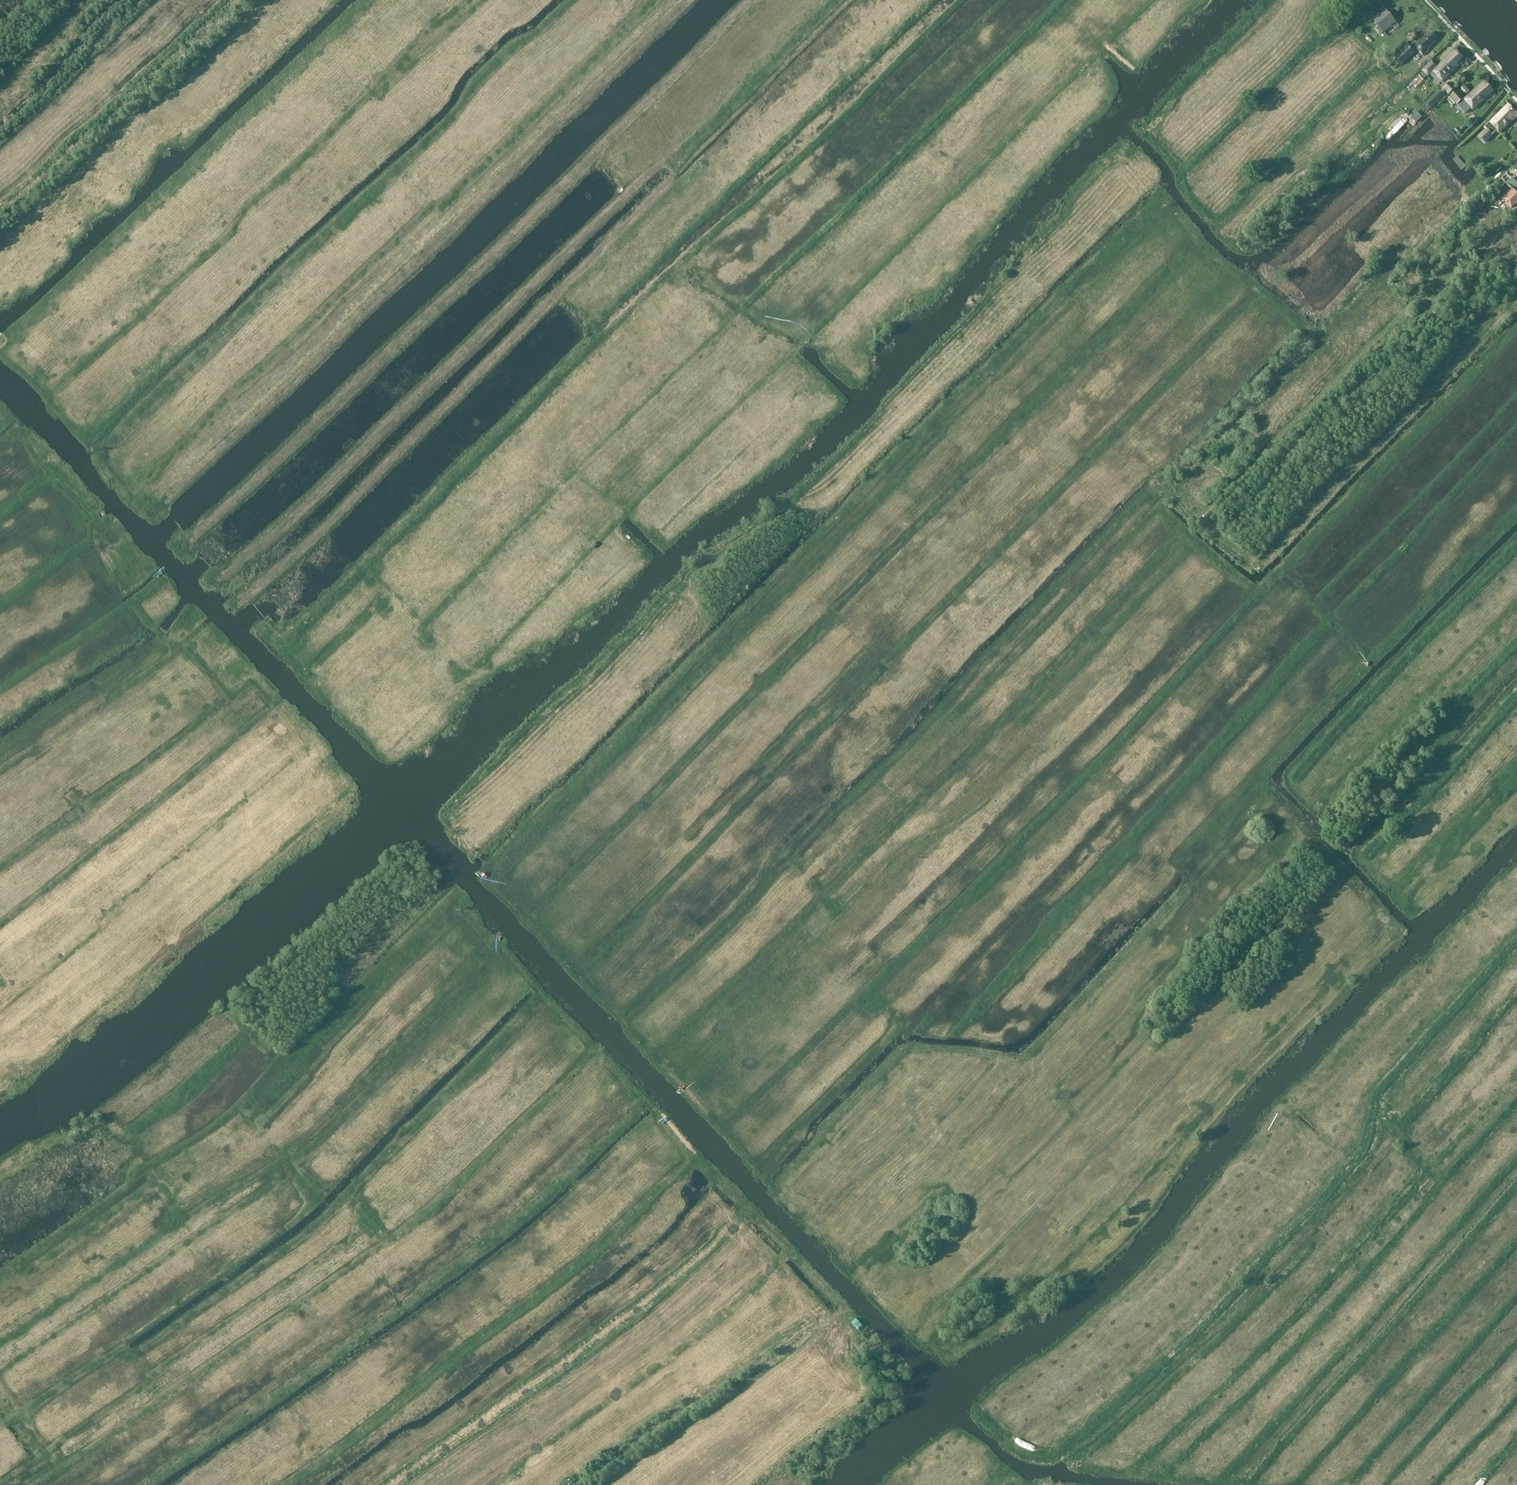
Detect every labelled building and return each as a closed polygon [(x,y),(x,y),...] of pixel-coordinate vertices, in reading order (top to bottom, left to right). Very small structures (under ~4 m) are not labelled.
[(1367,1),(1374,9),(1380,4),(1381,5),(1386,0),(1369,0),(1367,1)] [(1396,23),(1386,11),(1374,22),(1384,33),(1396,23)] [(1428,34),(1415,47),(1423,56),(1429,51),(1427,49),(1436,41),(1428,34)] [(1407,46),(1394,58),(1402,66),(1414,54),(1407,46)] [(1423,72),(1424,73),(1428,77),(1433,72),(1433,73),(1443,82),(1450,75),(1458,66),(1456,65),(1462,59),(1454,51),(1437,68),(1432,63),(1423,72)] [(1413,60),(1417,63),(1421,57),(1416,54),(1413,60)] [(1465,100),(1473,110),(1485,99),(1483,97),(1492,90),(1485,82),(1465,100)] [(1442,90),(1448,96),(1455,89),(1449,83),(1442,90)] [(1463,99),(1457,91),(1449,98),(1456,105),(1463,99)] [(1493,136),(1490,133),(1494,129),(1498,134),(1509,123),(1507,121),(1516,113),(1508,105),(1489,124),(1488,124),(1484,128),(1483,128),(1476,135),(1485,144),(1493,136)] [(1458,157),(1453,160),(1458,172),(1464,169),(1458,157)] [(1496,171),(1505,163),(1503,159),(1493,168),(1496,171)]
